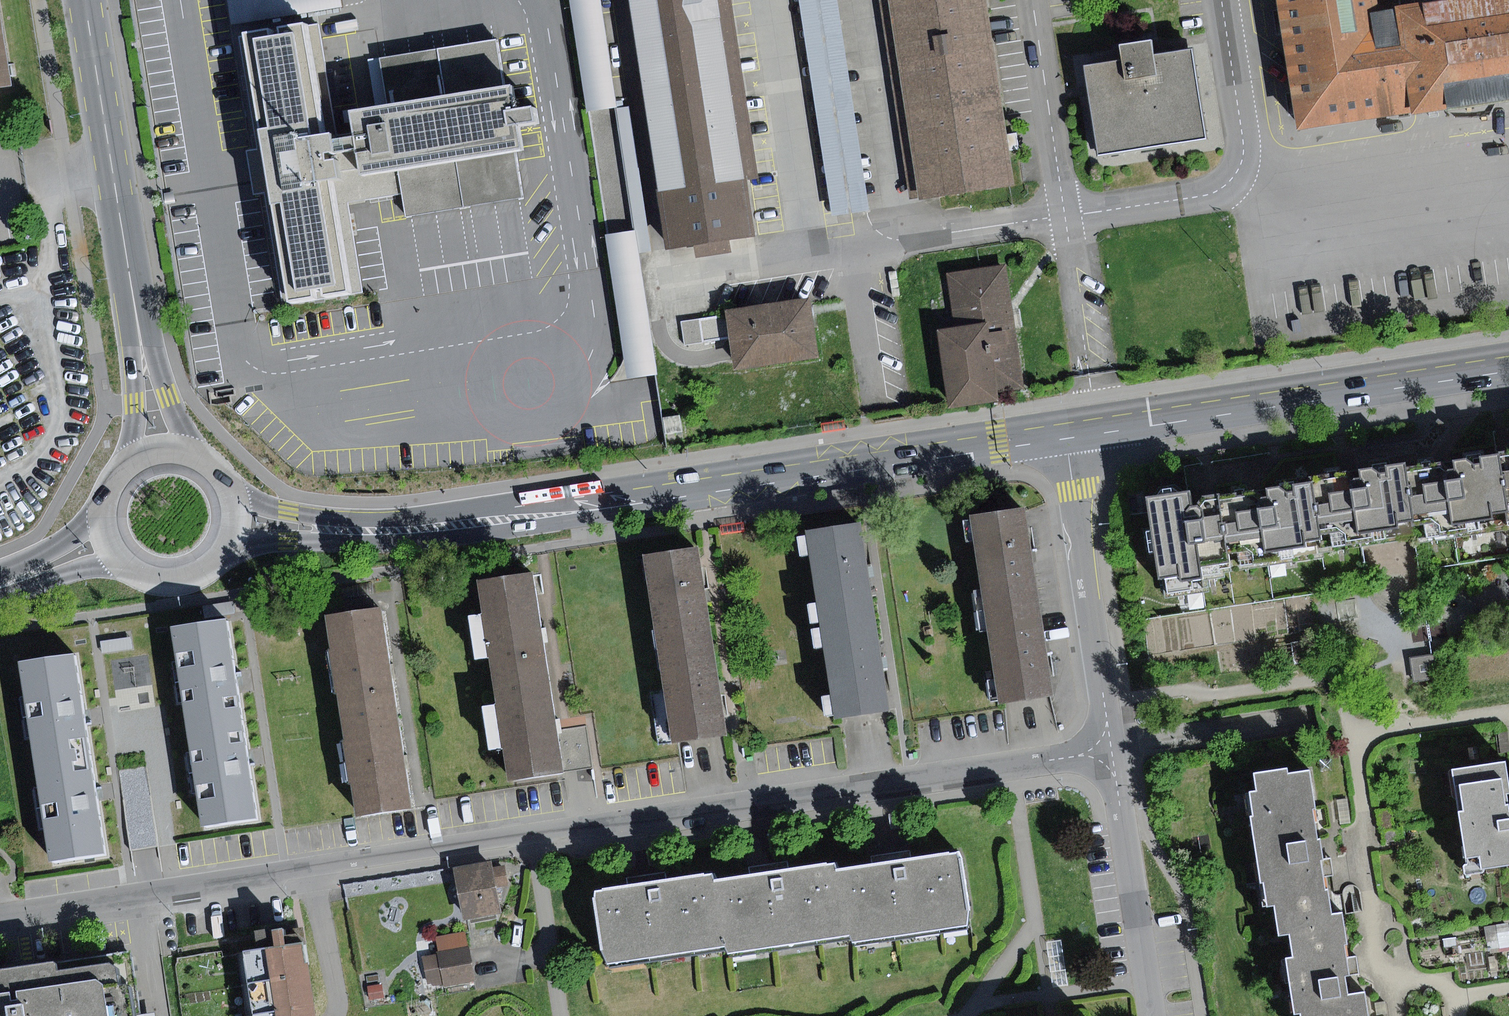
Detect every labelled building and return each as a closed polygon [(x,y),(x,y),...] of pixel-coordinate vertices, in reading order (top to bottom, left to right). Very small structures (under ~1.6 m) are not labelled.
[(233,23),(342,6),(341,0),(230,0),(233,23)] [(588,110),(612,107),(595,0),(571,0),(588,110)] [(668,252),(759,238),(722,0),(629,0),(668,252)] [(830,215),(869,210),(838,0),(799,0),(830,215)] [(912,197),(1013,184),(989,0),(886,0),(912,197)] [(1282,7),(1290,54),(1295,90),(1301,130),(1508,98),(1508,0),(1450,0),(1381,11),(1379,0),(1281,0),(1282,7)] [(13,83),(0,6),(0,85),(13,83)] [(314,23),(303,24),(322,136),(332,134),(314,23)] [(269,30),(244,34),(262,149),(270,192),(288,304),(315,299),(314,290),(323,288),(325,297),(348,293),(329,178),(401,167),(405,192),(409,217),(522,198),(514,150),(523,149),(519,125),(537,121),(534,104),(515,107),(511,85),(505,86),(497,38),(379,57),(387,105),(351,111),(355,136),(333,140),(332,134),(322,136),(303,24),(279,28),(280,35),(270,36),(269,30)] [(1123,61),(1086,67),(1099,155),(1206,138),(1192,49),(1155,55),(1152,40),(1120,45),(1123,61)] [(601,141),(607,216),(639,214),(633,139),(601,141)] [(270,192),(262,149),(246,152),(253,195),(270,192)] [(347,202),(405,192),(401,167),(329,178),(348,293),(361,291),(347,202)] [(633,233),(605,237),(627,378),(654,374),(633,233)] [(954,329),(940,331),(952,411),(1002,404),(1000,393),(1025,390),(1007,264),(946,272),(954,329)] [(812,298),(727,311),(736,370),(821,358),(812,298)] [(682,431),(680,415),(663,417),(665,434),(682,431)] [(844,420),(821,424),(823,433),(846,430),(844,420)] [(1505,473),(1503,453),(1482,456),(1483,465),(1475,466),(1469,460),(1454,461),(1455,469),(1453,472),(1449,473),(1442,469),(1408,474),(1406,465),(1390,468),(1391,478),(1382,480),(1382,475),(1374,470),(1361,472),(1363,481),(1360,481),(1355,482),(1347,477),(1294,485),(1295,491),(1292,491),(1289,492),(1280,486),(1267,488),(1269,498),(1261,500),(1255,495),(1228,499),(1207,501),(1203,505),(1194,506),(1192,491),(1148,497),(1160,579),(1182,576),(1183,584),(1206,580),(1204,568),(1232,564),(1230,550),(1246,548),(1255,553),(1256,564),(1281,561),(1280,552),(1309,548),(1309,542),(1325,540),(1323,530),(1338,528),(1348,536),(1349,541),(1375,538),(1374,533),(1401,529),(1401,524),(1433,520),(1443,526),(1443,533),(1469,529),(1468,523),(1496,520),(1495,514),(1507,512),(1508,526),(1508,472),(1505,473)] [(973,517),(987,612),(1040,604),(1034,563),(1026,509),(973,517)] [(807,532),(822,625),(876,616),(869,573),(861,523),(807,532)] [(645,555),(659,651),(714,643),(710,613),(700,547),(645,555)] [(479,582),(494,683),(549,675),(543,635),(534,574),(479,582)] [(234,601),(203,605),(205,618),(235,613),(234,601)] [(1046,642),(1040,604),(987,612),(1002,705),(1054,697),(1046,642)] [(327,616),(342,716),(397,708),(391,668),(382,608),(327,616)] [(883,664),(876,616),(822,625),(837,721),(891,713),(883,664)] [(187,729),(243,720),(237,681),(227,620),(171,629),(187,729)] [(132,637),(101,641),(103,654),(133,649),(132,637)] [(720,679),(714,643),(659,651),(673,743),(728,735),(720,679)] [(1434,655),(1411,659),(1415,681),(1438,677),(1434,655)] [(20,664),(36,764),(91,756),(85,718),(76,656),(20,664)] [(556,726),(549,675),(494,683),(508,783),(563,775),(556,726)] [(405,759),(397,708),(342,716),(357,816),(412,808),(405,759)] [(243,720),(187,729),(203,828),(259,819),(250,761),(243,720)] [(97,795),(91,756),(36,764),(52,865),(107,856),(97,795)] [(1508,868),(1508,796),(1508,794),(1508,768),(1508,762),(1452,771),(1468,874),(1508,868)] [(145,768),(119,772),(132,850),(144,848),(158,845),(145,768)] [(1278,935),(1291,933),(1289,921),(1330,914),(1327,892),(1326,889),(1323,868),(1322,861),(1323,861),(1320,841),(1317,842),(1312,811),(1315,810),(1309,772),(1288,775),(1287,769),(1251,774),(1253,791),(1247,792),(1250,815),(1246,815),(1261,909),(1274,907),(1278,935)] [(1347,799),(1337,801),(1340,824),(1351,823),(1347,799)] [(904,812),(889,814),(891,829),(906,827),(904,812)] [(783,831),(769,833),(771,848),(785,846),(783,831)] [(662,849),(647,851),(649,866),(664,864),(662,849)] [(897,867),(838,876),(848,939),(849,946),(971,927),(960,857),(897,867)] [(493,868),(492,861),(455,868),(465,920),(502,913),(497,888),(510,886),(505,865),(493,868)] [(727,958),(848,939),(838,876),(836,864),(773,874),(715,883),(726,949),(727,958)] [(610,967),(726,949),(715,883),(714,873),(654,882),(598,891),(610,967)] [(1330,914),(1289,921),(1291,933),(1295,961),(1286,962),(1294,1015),(1367,1015),(1364,995),(1346,998),(1343,977),(1348,977),(1347,966),(1343,946),(1348,945),(1343,912),(1330,914)] [(437,936),(440,952),(470,947),(467,931),(437,936)] [(1061,940),(1047,942),(1052,986),(1067,985),(1061,940)] [(304,943),(245,952),(255,1015),(315,1015),(304,943)] [(470,947),(440,952),(445,982),(446,986),(475,981),(470,947)] [(445,982),(440,952),(423,955),(428,985),(445,982)] [(140,1014),(135,983),(121,985),(118,968),(110,963),(59,971),(58,965),(53,962),(0,970),(0,1015),(140,1015),(140,1014)] [(381,984),(368,987),(371,999),(383,997),(381,984)]
